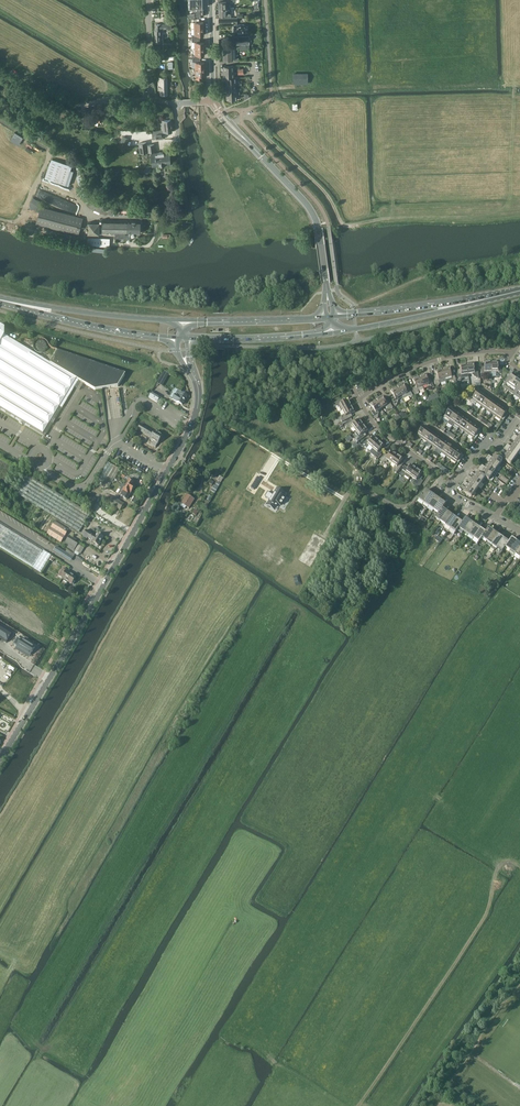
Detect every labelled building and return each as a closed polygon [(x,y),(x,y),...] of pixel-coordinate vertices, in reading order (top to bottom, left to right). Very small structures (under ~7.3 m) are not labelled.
[(231,17),(230,14),(230,7),(219,8),(219,15),(224,14),(224,17),(231,17)] [(199,21),(199,18),(191,18),(192,22),(194,22),(194,28),(204,28),(204,21),(199,21)] [(155,40),(161,40),(160,28),(172,28),(171,23),(156,24),(156,30),(155,30),(155,40)] [(192,38),(200,38),(200,35),(204,35),(204,28),(194,28),(194,35),(192,35),(192,38)] [(249,35),(236,36),(236,42),(238,42),(238,44),(245,44),(245,46),(239,46),(240,49),(249,49),(249,44),(248,44),(248,36),(249,36),(249,35)] [(200,41),(200,38),(192,38),(192,42),(195,42),(195,48),(204,48),(204,41),(200,41)] [(223,60),(232,59),(233,59),(233,58),(232,47),(223,48),(223,60)] [(192,58),(200,58),(200,55),(204,55),(204,48),(195,48),(195,55),(192,55),(192,58)] [(200,62),(200,58),(192,58),(193,62),(195,62),(195,68),(205,68),(205,61),(200,62)] [(203,81),(203,78),(201,78),(201,75),(205,75),(205,68),(195,68),(195,75),(193,75),(193,79),(196,78),(196,81),(203,81)] [(294,74),(294,83),(308,82),(308,74),(294,74)] [(168,94),(167,77),(160,78),(160,81),(159,81),(159,90),(160,89),(161,95),(168,94)] [(5,100),(4,101),(3,101),(0,106),(0,110),(5,113),(9,104),(8,103),(9,102),(5,100)] [(93,120),(103,120),(103,114),(107,114),(107,113),(118,113),(118,106),(112,106),(112,108),(100,109),(100,113),(92,113),(93,120)] [(120,108),(120,118),(143,119),(143,109),(120,108)] [(156,130),(152,131),(153,139),(157,139),(164,138),(163,132),(172,131),(171,119),(161,120),(162,129),(161,129),(161,130),(156,130)] [(125,147),(129,139),(124,136),(120,144),(125,147)] [(141,152),(148,151),(147,141),(140,142),(141,152)] [(159,165),(166,164),(171,163),(170,151),(151,153),(152,165),(159,164),(159,165)] [(66,185),(72,166),(52,160),(46,178),(66,185)] [(82,188),(85,186),(86,186),(83,180),(81,174),(77,175),(77,177),(79,183),(82,188)] [(86,203),(93,199),(86,186),(78,191),(86,203)] [(141,205),(149,205),(148,202),(148,193),(140,194),(141,202),(141,205)] [(116,215),(118,211),(98,202),(99,201),(93,199),(90,207),(96,209),(95,211),(100,214),(101,212),(106,214),(110,213),(116,215)] [(75,234),(80,217),(41,207),(37,224),(75,234)] [(121,238),(121,220),(103,220),(102,223),(89,222),(89,234),(100,234),(100,232),(117,232),(117,238),(121,238)] [(140,233),(141,221),(121,220),(121,238),(130,238),(130,233),(140,233)] [(43,434),(76,379),(84,383),(96,390),(102,389),(118,387),(125,375),(126,375),(57,350),(50,363),(5,336),(5,329),(0,326),(0,408),(43,434)] [(48,346),(48,345),(48,344),(47,342),(46,340),(45,339),(43,338),(41,338),(39,338),(38,338),(37,339),(36,340),(34,342),(34,343),(34,345),(34,347),(34,348),(35,350),(37,351),(39,352),(40,352),(42,352),(43,352),(45,351),(46,350),(47,348),(48,346)] [(498,361),(491,362),(491,372),(492,375),(492,377),(499,377),(500,377),(502,377),(502,374),(502,372),(501,368),(498,368),(498,361)] [(485,368),(481,368),(481,377),(482,378),(483,378),(486,375),(492,375),(491,372),(491,362),(484,362),(485,368)] [(473,363),(466,364),(468,374),(472,374),(473,375),(477,379),(479,378),(477,369),(474,369),(473,363)] [(461,371),(457,372),(458,372),(458,378),(459,379),(459,381),(461,381),(464,376),(464,375),(468,374),(466,364),(460,365),(461,371)] [(449,367),(442,369),(445,379),(446,382),(451,380),(455,382),(456,382),(455,378),(454,373),(454,372),(453,371),(450,372),(449,367)] [(437,377),(434,378),(435,379),(435,382),(437,387),(438,387),(440,383),(446,382),(445,379),(442,369),(436,371),(437,377)] [(425,374),(419,377),(423,387),(427,385),(427,386),(433,389),(434,388),(433,385),(431,381),(431,379),(427,380),(425,374)] [(503,387),(514,395),(519,387),(519,383),(519,382),(519,380),(519,376),(517,379),(516,379),(519,376),(518,375),(517,374),(514,377),(514,379),(510,376),(503,387)] [(415,385),(412,386),(412,388),(414,392),(414,393),(415,396),(417,395),(418,392),(424,390),(423,387),(419,377),(412,379),(415,385)] [(402,384),(396,387),(401,397),(403,399),(408,397),(411,398),(413,397),(412,396),(411,393),(409,389),(408,387),(405,388),(402,384)] [(396,387),(390,391),(393,396),(390,398),(395,406),(397,406),(398,400),(397,399),(401,397),(396,387)] [(472,399),(471,401),(471,403),(475,405),(476,403),(483,394),(479,392),(478,391),(477,392),(475,391),(471,397),(473,398),(472,399)] [(157,403),(160,397),(152,392),(148,398),(157,403)] [(187,397),(180,393),(178,396),(175,395),(172,400),(182,405),(187,397)] [(483,394),(476,403),(481,406),(487,398),(483,394)] [(381,396),(375,400),(381,409),(385,407),(386,408),(391,409),(393,408),(387,400),(385,402),(381,396)] [(487,398),(481,406),(486,410),(492,401),(487,398)] [(342,400),(333,404),(334,406),(339,407),(341,411),(342,411),(352,406),(349,400),(343,403),(342,400)] [(375,400),(370,404),(373,410),(371,412),(376,419),(378,418),(379,413),(378,412),(381,409),(375,400)] [(492,401),(486,410),(491,413),(497,405),(492,401)] [(497,405),(491,413),(496,417),(502,408),(497,405)] [(343,415),(341,421),(342,422),(351,418),(349,415),(355,412),(352,406),(342,411),(344,415),(343,415)] [(445,412),(441,419),(447,423),(447,424),(455,412),(450,409),(448,408),(445,412)] [(502,408),(496,417),(501,420),(502,419),(504,420),(509,413),(507,412),(502,408)] [(455,412),(447,424),(452,427),(454,424),(460,416),(455,412)] [(460,416),(454,424),(459,428),(465,419),(460,416)] [(346,426),(345,427),(346,428),(352,429),(353,428),(356,431),(364,425),(360,419),(355,423),(353,421),(352,421),(346,426)] [(465,419),(459,428),(464,431),(470,423),(465,419)] [(470,423),(464,431),(469,435),(475,426),(470,423)] [(154,433),(140,425),(137,430),(151,438),(150,440),(153,442),(151,445),(155,447),(157,444),(162,436),(155,431),(154,433)] [(356,431),(354,432),(357,436),(356,441),(357,443),(365,437),(363,434),(368,430),(364,425),(356,431)] [(475,426),(469,435),(474,438),(474,437),(476,438),(481,431),(479,430),(480,430),(475,426)] [(417,435),(422,439),(428,430),(423,427),(417,435)] [(428,430),(422,439),(427,442),(433,434),(428,430)] [(433,434),(427,442),(432,446),(438,437),(433,434)] [(362,445),(361,446),(362,448),(366,447),(370,451),(379,441),(374,436),(370,441),(367,439),(362,445)] [(438,437),(432,446),(436,449),(443,441),(438,437)] [(511,439),(514,441),(513,444),(519,449),(519,442),(513,437),(511,439)] [(379,441),(370,451),(375,455),(375,458),(376,460),(377,459),(381,455),(383,452),(380,450),(384,445),(379,441)] [(436,449),(435,451),(440,455),(441,453),(448,444),(443,441),(436,449)] [(448,444),(441,453),(446,456),(452,447),(448,444)] [(506,446),(518,455),(519,452),(519,449),(513,444),(511,447),(507,444),(506,446)] [(506,446),(504,449),(508,451),(506,454),(514,460),(518,455),(506,446)] [(452,447),(446,456),(451,459),(457,451),(452,447)] [(381,461),(380,462),(381,463),(387,462),(388,461),(391,463),(398,455),(392,451),(388,456),(386,454),(383,458),(381,461)] [(457,451),(451,459),(456,463),(457,462),(459,463),(464,456),(462,455),(462,454),(457,451)] [(500,454),(499,456),(511,465),(514,460),(506,454),(504,456),(500,454)] [(398,455),(391,463),(395,466),(394,467),(395,473),(396,474),(398,472),(401,467),(402,466),(399,464),(403,459),(398,455)] [(488,455),(487,457),(499,466),(502,461),(503,461),(494,455),(492,458),(488,455)] [(487,457),(485,460),(489,462),(487,465),(498,473),(501,468),(499,466),(487,457)] [(405,468),(399,476),(401,477),(404,476),(409,479),(411,477),(417,468),(411,464),(408,468),(406,466),(405,468)] [(482,465),(480,467),(492,476),(494,477),(498,473),(487,465),(485,467),(482,465)] [(116,467),(105,485),(109,488),(120,470),(116,467)] [(480,467),(478,469),(482,472),(480,474),(485,478),(489,481),(491,482),(494,477),(492,476),(480,467)] [(417,468),(411,477),(414,479),(413,481),(414,486),(416,487),(416,486),(418,484),(421,479),(419,477),(422,472),(417,468)] [(471,472),(470,474),(482,483),(485,478),(480,474),(477,472),(475,475),(471,472)] [(470,474),(468,477),(472,479),(470,482),(478,488),(482,483),(470,474)] [(130,492),(136,484),(128,479),(128,478),(123,475),(121,477),(127,480),(126,481),(127,482),(125,485),(124,485),(122,488),(130,492)] [(18,495),(28,478),(28,477),(17,495),(18,495)] [(257,477),(250,488),(253,490),(260,479),(259,481),(256,479),(258,477),(257,477)] [(79,532),(90,514),(28,478),(18,495),(79,532)] [(464,482),(463,484),(475,493),(478,488),(470,482),(468,484),(464,482)] [(463,484),(461,486),(465,489),(463,491),(471,498),(475,493),(463,484)] [(126,500),(130,492),(122,488),(121,491),(122,491),(119,495),(126,500)] [(285,494),(277,489),(273,495),(268,492),(265,497),(270,500),(269,502),(276,507),(278,504),(281,506),(285,499),(282,497),(285,494)] [(418,500),(417,502),(419,500),(424,504),(430,494),(425,490),(418,500)] [(430,494),(424,504),(428,507),(435,498),(430,494)] [(121,510),(124,504),(108,495),(105,501),(112,505),(107,513),(110,515),(114,506),(121,510)] [(189,509),(194,500),(186,495),(181,504),(189,509)] [(435,498),(428,507),(433,511),(440,501),(435,498)] [(440,501),(433,511),(438,514),(439,515),(442,509),(445,505),(440,501)] [(438,514),(435,519),(441,523),(447,513),(442,509),(439,515),(438,514)] [(441,523),(439,525),(444,529),(444,528),(452,517),(447,513),(441,523)] [(452,517),(444,528),(449,532),(449,531),(457,520),(452,517)] [(462,524),(459,529),(463,532),(470,523),(465,519),(462,523),(462,524)] [(457,520),(449,531),(454,535),(455,533),(459,529),(462,524),(462,523),(457,520)] [(62,543),(68,533),(64,530),(66,528),(55,521),(47,534),(62,543)] [(463,532),(462,533),(467,537),(475,526),(470,523),(463,532)] [(0,525),(0,546),(33,567),(33,566),(42,571),(52,554),(44,549),(42,551),(0,525)] [(475,526),(467,537),(473,541),(480,530),(475,526)] [(485,533),(482,538),(482,539),(487,542),(493,532),(488,529),(485,533)] [(96,537),(90,534),(91,533),(87,530),(83,537),(87,539),(88,538),(93,541),(93,542),(98,546),(103,537),(98,534),(96,537)] [(480,530),(473,541),(478,544),(479,543),(481,540),(482,539),(482,538),(485,533),(480,530)] [(493,532),(487,542),(492,546),(499,536),(493,532)] [(75,551),(74,551),(76,549),(78,545),(75,543),(77,540),(70,536),(64,545),(70,549),(69,550),(79,556),(84,548),(79,545),(75,551)] [(499,536),(492,546),(497,549),(504,540),(499,536)] [(509,543),(505,548),(510,552),(517,542),(511,538),(508,543),(509,543)] [(504,540),(497,549),(502,553),(504,549),(505,548),(509,543),(508,543),(504,540)] [(510,552),(515,555),(519,548),(519,545),(517,542),(510,552)] [(71,561),(74,557),(57,546),(54,551),(71,561)] [(73,584),(78,577),(74,574),(74,573),(64,567),(59,575),(65,578),(64,580),(68,582),(69,581),(73,584)] [(13,634),(0,626),(0,636),(8,641),(13,634)] [(30,655),(35,648),(24,641),(19,649),(30,655)]
